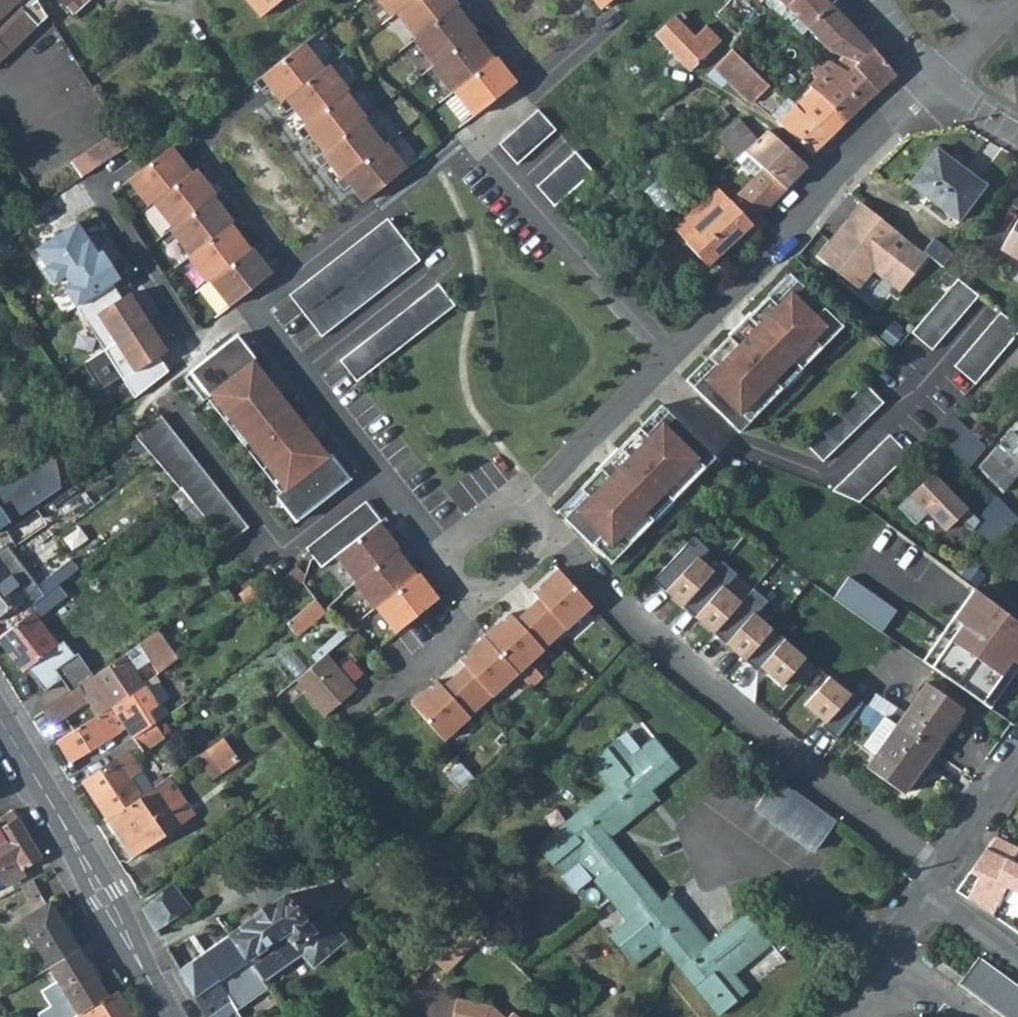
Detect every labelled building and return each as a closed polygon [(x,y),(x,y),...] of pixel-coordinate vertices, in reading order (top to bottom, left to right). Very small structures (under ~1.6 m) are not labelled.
[(35,21),(15,2),(17,0),(0,0),(0,55),(35,21)] [(73,13),(87,0),(60,0),(73,13)] [(261,19),(283,0),(245,0),(261,19)] [(474,114),(514,83),(500,65),(508,59),(502,51),(492,59),(478,41),(486,35),(480,27),(474,32),(461,14),(468,8),(462,0),(456,4),(453,0),(380,0),(391,14),(396,11),(416,36),(414,38),(434,63),(432,65),(452,90),(454,89),(474,114)] [(830,4),(826,0),(779,0),(807,29),(830,4)] [(871,48),(830,5),(830,4),(807,29),(828,51),(843,58),(855,62),(871,48)] [(696,65),(699,68),(708,59),(706,56),(709,53),(708,52),(719,40),(712,33),(706,27),(695,37),(682,23),(686,19),(682,15),(679,18),(677,16),(653,37),(687,72),(696,65)] [(302,44),(254,82),(259,88),(267,83),(281,100),(278,103),(284,111),(292,105),(305,122),(295,131),(301,139),(309,132),(323,150),(313,158),(319,166),(327,160),(341,177),(335,182),(341,189),(350,183),(363,201),(404,169),(383,144),(381,146),(361,120),(363,118),(344,93),(346,91),(326,65),(321,69),(302,44)] [(875,92),(895,75),(871,48),(855,62),(843,58),(836,67),(845,73),(853,66),(875,92)] [(714,70),(741,97),(750,104),(767,86),(731,52),(714,70)] [(811,91),(841,124),(841,123),(875,92),(853,66),(845,73),(836,67),(825,59),(811,74),(816,78),(807,87),(811,91)] [(807,87),(816,78),(811,74),(803,82),(807,87)] [(779,124),(779,125),(811,155),(841,124),(811,91),(796,106),(779,124)] [(770,114),(779,124),(796,106),(788,97),(783,102),(770,114)] [(537,108),(499,143),(517,163),(556,127),(537,108)] [(756,141),(737,119),(717,137),(736,158),(742,153),(756,141)] [(73,157),(84,172),(126,141),(117,126),(73,157)] [(759,216),(780,195),(806,167),(767,132),(766,132),(756,141),(742,153),(762,171),(729,203),(750,225),(759,235),(766,224),(759,216)] [(176,143),(128,181),(147,205),(152,202),(172,227),(170,228),(191,254),(188,256),(208,281),(211,279),(230,305),(271,274),(257,256),(265,250),(259,242),(248,250),(235,232),(243,226),(236,218),(231,222),(217,205),(225,199),(219,191),(212,195),(199,178),(207,172),(200,164),(188,174),(174,156),(182,150),(176,143)] [(955,170),(958,165),(936,148),(933,153),(955,170)] [(576,150),(538,185),(556,205),(596,171),(576,150)] [(958,165),(955,170),(933,153),(910,184),(960,222),(986,185),(958,165)] [(714,187),(672,227),(686,242),(686,243),(706,267),(750,225),(729,203),(714,187)] [(857,200),(814,256),(856,290),(873,271),(897,290),(923,252),(857,200)] [(288,295),(321,337),(420,261),(387,219),(288,295)] [(111,284),(120,278),(113,268),(109,270),(104,263),(108,261),(102,250),(97,253),(77,221),(35,249),(55,281),(64,275),(70,283),(65,286),(78,305),(111,284)] [(1002,249),(1017,258),(1017,221),(1002,249)] [(923,252),(943,268),(953,254),(933,238),(923,252)] [(788,272),(766,294),(772,300),(794,279),(788,272)] [(956,278),(910,332),(931,350),(978,295),(956,278)] [(834,319),(794,279),(772,300),(766,294),(744,316),(753,325),(745,333),(737,325),(727,334),(726,333),(682,377),(735,430),(779,387),(776,384),(798,363),(801,365),(822,344),(816,337),(834,319)] [(437,283),(339,362),(356,383),(454,304),(437,283)] [(102,350),(147,322),(129,292),(120,298),(111,284),(78,305),(74,308),(102,350)] [(954,365),(975,383),(1017,332),(1017,326),(999,311),(954,365)] [(816,337),(822,344),(841,326),(834,319),(816,337)] [(167,351),(147,322),(102,350),(83,363),(99,387),(117,375),(132,398),(166,371),(157,357),(167,351)] [(235,334),(181,376),(201,402),(202,400),(210,394),(223,411),(225,409),(236,423),(234,425),(260,458),(262,456),(273,470),(271,472),(284,489),(276,494),(275,496),(294,521),(348,479),(328,454),(326,456),(315,443),(310,447),(294,426),(299,422),(278,395),(273,399),(257,379),(262,375),(252,361),(254,359),(235,334)] [(278,395),(262,375),(257,379),(273,399),(278,395)] [(864,384),(804,445),(823,464),(882,403),(864,384)] [(210,394),(202,400),(276,494),(284,489),(271,472),(273,470),(262,456),(260,458),(234,425),(236,423),(225,409),(223,411),(210,394)] [(580,491),(558,513),(598,553),(616,535),(623,542),(644,520),(642,517),(663,496),(666,498),(710,455),(657,401),(613,445),(614,446),(604,456),(613,464),(605,472),(595,463),(573,484),(580,491)] [(131,433),(223,541),(244,524),(157,412),(131,433)] [(968,467),(982,450),(948,415),(933,433),(968,467)] [(294,426),(310,447),(315,443),(299,422),(294,426)] [(885,435),(831,493),(859,504),(906,454),(885,435)] [(71,478),(54,452),(0,489),(0,528),(71,478)] [(990,454),(979,467),(1004,492),(1015,479),(990,454)] [(969,529),(983,540),(1008,507),(999,499),(995,494),(969,529)] [(318,568),(333,557),(378,521),(363,502),(303,549),(318,568)] [(16,548),(47,525),(35,507),(3,529),(16,548)] [(1008,507),(983,540),(993,548),(1017,517),(1008,507)] [(378,521),(333,557),(353,582),(350,585),(369,610),(372,608),(393,635),(433,603),(420,586),(428,580),(421,571),(410,579),(397,563),(405,557),(398,547),(394,551),(381,535),(389,528),(381,519),(378,521)] [(598,553),(604,560),(623,542),(616,535),(598,553)] [(662,588),(666,585),(683,601),(712,567),(699,557),(707,546),(694,535),(652,578),(662,588)] [(41,582),(34,573),(27,578),(7,553),(0,558),(0,613),(41,582)] [(712,567),(683,601),(682,604),(711,631),(712,630),(739,598),(724,584),(735,572),(721,557),(712,567)] [(433,683),(408,706),(440,742),(466,718),(465,718),(487,697),(488,698),(539,650),(538,649),(559,628),(560,629),(585,604),(551,570),(526,594),(533,601),(511,622),(505,615),(455,663),(461,669),(439,690),(433,683)] [(850,574),(832,597),(883,630),(899,609),(850,574)] [(1017,640),(1017,624),(957,577),(932,610),(1001,662),(1017,640)] [(739,598),(712,630),(742,657),(770,623),(756,611),(766,599),(752,585),(739,598)] [(58,586),(35,603),(42,611),(64,593),(58,586)] [(323,611),(312,601),(284,622),(295,636),(325,612),(323,611)] [(32,613),(0,638),(0,642),(24,672),(30,668),(34,665),(41,673),(36,676),(47,689),(59,679),(68,692),(77,686),(91,676),(74,654),(70,656),(60,644),(58,646),(32,613)] [(757,669),(759,664),(779,683),(804,654),(770,623),(742,657),(757,669)] [(91,676),(77,686),(97,714),(144,682),(149,678),(163,669),(142,640),(112,661),(126,681),(118,687),(114,682),(107,687),(96,672),(91,676)] [(1001,662),(1017,675),(1017,640),(1001,662)] [(351,692),(322,656),(291,681),(301,693),(298,695),(318,719),(351,692)] [(34,665),(30,668),(36,676),(41,673),(34,665)] [(831,672),(805,701),(826,722),(824,724),(838,737),(864,701),(831,672)] [(144,682),(97,714),(96,715),(54,742),(69,762),(122,727),(128,736),(149,722),(142,712),(151,706),(150,703),(162,694),(149,678),(144,682)] [(901,713),(875,694),(866,706),(929,751),(960,708),(924,682),(901,713)] [(75,709),(65,695),(41,712),(51,726),(75,709)] [(899,793),(929,751),(866,706),(857,718),(874,731),(863,747),(872,754),(862,768),(899,793)] [(149,722),(128,736),(138,751),(159,737),(149,722)] [(222,771),(238,760),(222,737),(207,749),(207,750),(222,771)] [(634,759),(618,740),(611,746),(626,765),(634,759)] [(661,902),(611,839),(603,829),(649,791),(676,768),(655,742),(634,759),(626,765),(611,746),(588,764),(609,790),(538,847),(554,865),(572,850),(592,876),(626,918),(635,930),(617,945),(632,963),(660,943),(717,1016),(735,1001),(721,983),(733,973),(769,944),(747,914),(708,944),(699,951),(661,902)] [(127,752),(81,781),(106,819),(141,795),(128,777),(139,769),(127,752)] [(141,795),(151,788),(139,769),(128,777),(141,795)] [(833,826),(778,780),(757,805),(813,851),(833,826)] [(131,855),(186,819),(160,781),(151,788),(141,795),(106,819),(131,855)] [(611,839),(657,801),(649,791),(603,829),(611,839)] [(30,842),(11,812),(0,817),(0,861),(30,842)] [(1017,859),(1017,858),(1017,844),(998,834),(971,871),(979,874),(970,896),(994,913),(1008,886),(1017,891),(1017,859)] [(30,842),(0,861),(0,876),(6,885),(18,879),(25,876),(22,871),(40,859),(30,842)] [(592,876),(572,850),(554,865),(574,891),(592,876)] [(155,930),(179,912),(164,891),(142,908),(155,930)] [(708,944),(670,895),(661,902),(699,951),(708,944)] [(326,920),(321,914),(310,923),(284,896),(229,934),(247,959),(284,932),(297,947),(300,944),(306,950),(298,955),(310,969),(332,950),(332,949),(314,930),(326,920)] [(79,950),(50,903),(21,921),(49,968),(79,950)] [(475,916),(440,953),(450,962),(478,932),(483,936),(489,929),(475,916)] [(626,918),(608,933),(617,945),(635,930),(626,918)] [(332,950),(343,940),(326,920),(314,930),(332,949),(332,950)] [(489,929),(483,936),(488,941),(491,942),(494,942),(498,939),(489,929)] [(297,947),(284,932),(247,959),(262,980),(298,955),(306,950),(300,944),(297,947)] [(247,959),(229,934),(201,954),(232,1003),(237,1011),(269,989),(262,980),(247,959)] [(49,968),(78,1015),(107,997),(79,950),(49,968)] [(178,970),(205,1016),(211,1016),(232,1003),(201,954),(178,970)] [(978,958),(958,984),(1002,1016),(1017,1016),(1017,988),(978,958)] [(733,973),(721,983),(735,1001),(747,991),(733,973)] [(117,991),(107,997),(78,1015),(76,1016),(77,1016),(135,1016),(117,991)] [(501,1015),(489,1004),(455,999),(450,1016),(503,1016),(501,1015)]
